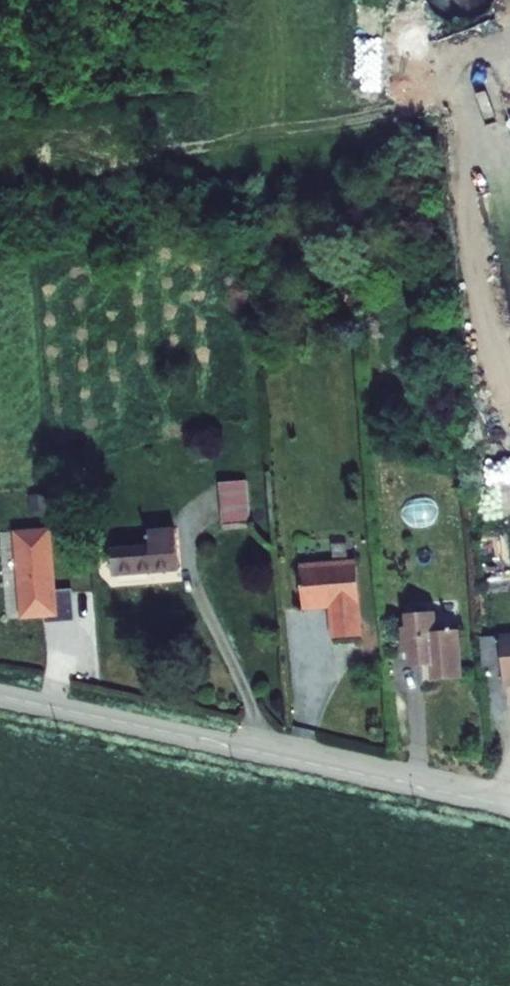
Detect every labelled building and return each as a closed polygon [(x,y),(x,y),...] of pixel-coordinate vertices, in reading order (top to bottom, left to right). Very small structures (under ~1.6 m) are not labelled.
[(219,480),(220,528),(251,527),(250,479),(219,480)] [(485,516),(509,515),(509,489),(484,490),(485,516)] [(150,542),(112,544),(114,573),(180,569),(178,526),(149,527),(150,542)] [(56,589),(52,529),(17,531),(23,617),(45,616),(58,615),(56,589)] [(356,563),(299,567),(302,610),(328,608),(330,640),(361,638),(356,563)] [(76,621),(74,588),(56,589),(58,615),(45,616),(46,623),(76,621)] [(435,614),(411,616),(412,630),(400,630),(401,655),(414,655),(415,668),(436,667),(437,683),(461,681),(457,633),(436,634),(435,614)] [(494,641),(496,669),(498,691),(509,690),(509,640),(494,641)] [(496,669),(494,641),(475,642),(477,671),(496,669)]
